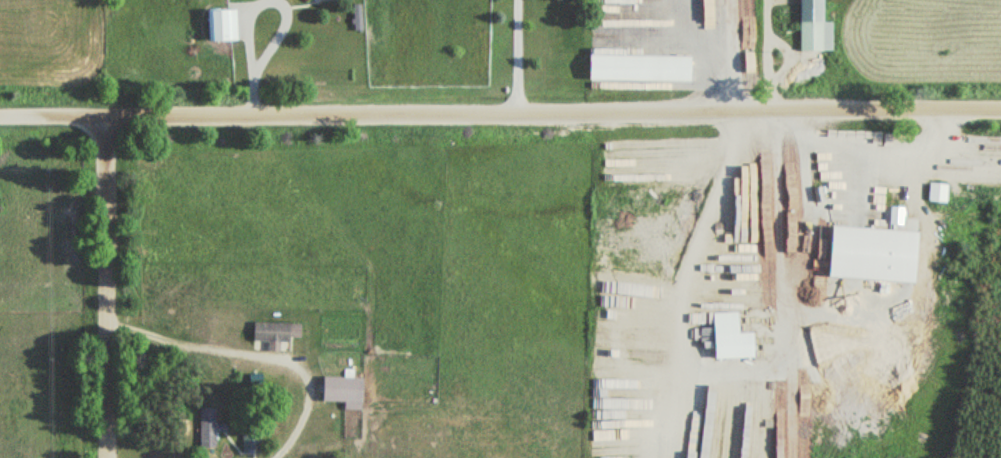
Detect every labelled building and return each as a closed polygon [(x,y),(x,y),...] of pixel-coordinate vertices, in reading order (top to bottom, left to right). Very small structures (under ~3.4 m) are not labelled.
[(797,51),(832,51),(831,23),(820,23),(819,0),(797,0),(797,51)] [(351,6),(351,29),(361,29),(361,6),(351,6)] [(236,9),(204,9),(204,40),(236,40),(236,9)] [(584,56),(584,81),(688,81),(689,57),(584,56)] [(927,200),(943,200),(943,184),(927,184),(927,200)] [(800,276),(862,281),(867,292),(863,298),(867,308),(894,310),(897,266),(896,266),(897,241),(881,240),(882,227),(890,223),(900,224),(901,205),(885,204),(882,198),(830,194),(826,185),(815,185),(813,215),(827,216),(825,239),(819,241),(818,253),(802,252),(800,276)] [(735,312),(709,312),(709,358),(751,358),(751,333),(735,333),(735,312)] [(250,346),(289,347),(289,337),(300,337),(300,324),(250,322),(250,346)] [(319,401),(363,402),(364,378),(319,377),(319,401)] [(215,448),(215,428),(216,428),(216,412),(198,412),(197,448),(215,448)] [(241,435),(241,452),(261,452),(261,435),(241,435)]
